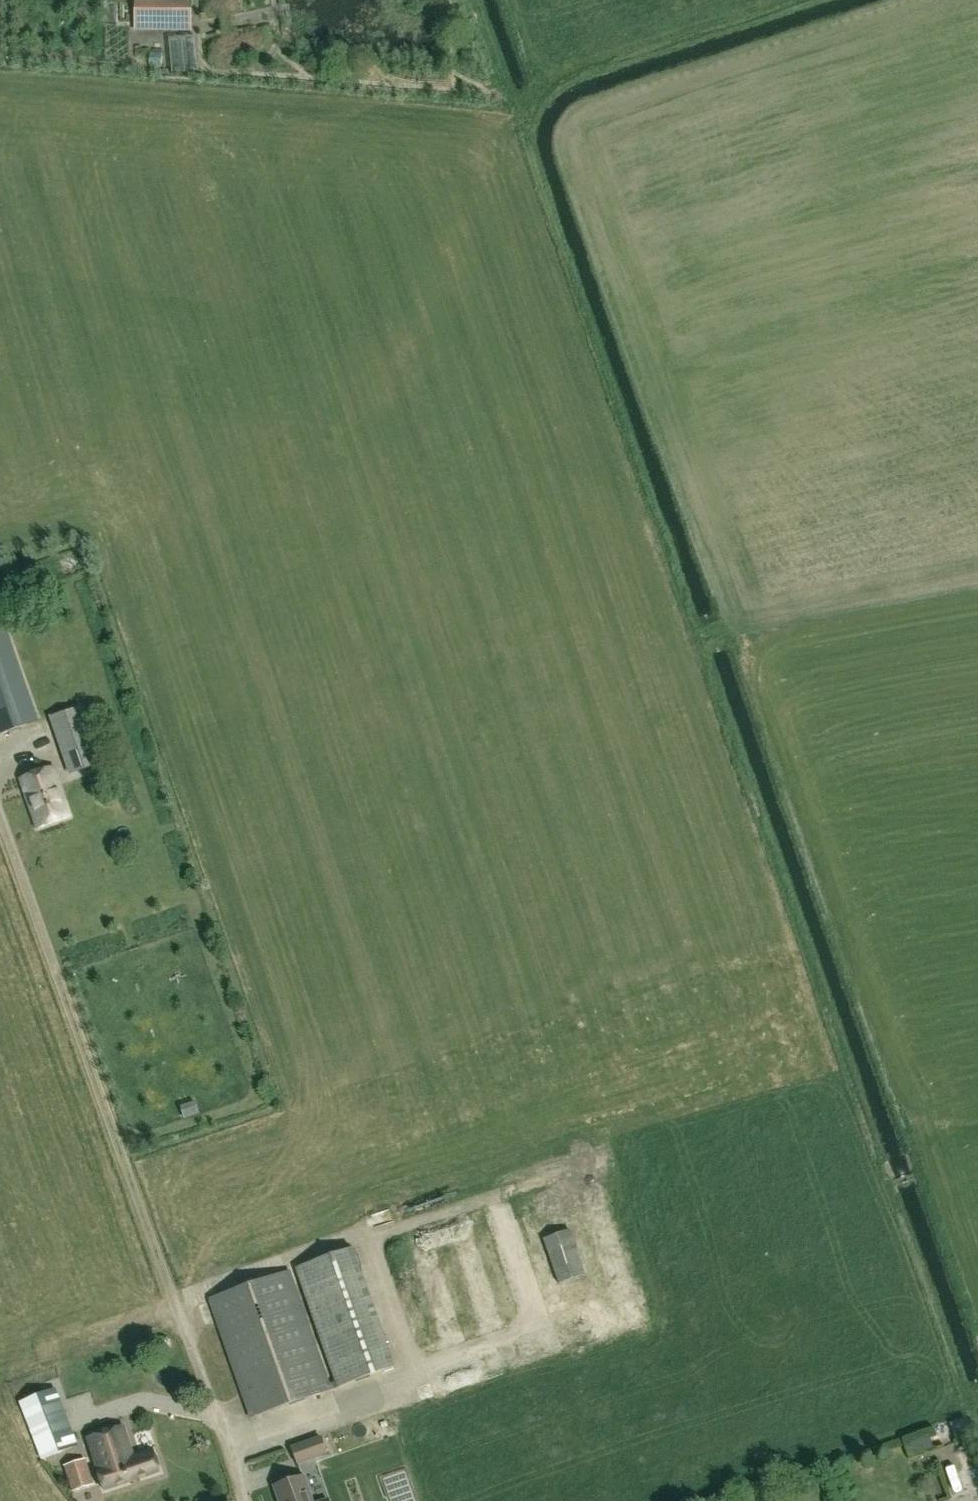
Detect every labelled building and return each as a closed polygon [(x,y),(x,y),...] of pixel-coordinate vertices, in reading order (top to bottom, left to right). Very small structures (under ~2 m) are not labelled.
[(135,3),(135,31),(168,31),(168,3),(135,3)] [(38,722),(0,609),(0,735),(38,722)] [(52,717),(72,775),(99,766),(79,708),(52,717)] [(20,778),(37,828),(70,817),(53,767),(20,778)] [(544,1238),(559,1283),(586,1275),(572,1229),(544,1238)] [(334,1383),(330,1384),(332,1390),(393,1368),(351,1250),(294,1270),(334,1383)] [(332,1390),(330,1384),(291,1271),(210,1299),(252,1418),(332,1390)] [(77,1446),(56,1390),(22,1402),(43,1458),(77,1446)] [(90,1439),(106,1490),(160,1473),(154,1452),(134,1458),(125,1428),(90,1439)] [(318,1454),(330,1450),(326,1437),(314,1441),(318,1454)] [(85,1460),(65,1467),(75,1490),(93,1484),(85,1460)] [(281,1500),(313,1500),(304,1477),(276,1487),(281,1500)]
